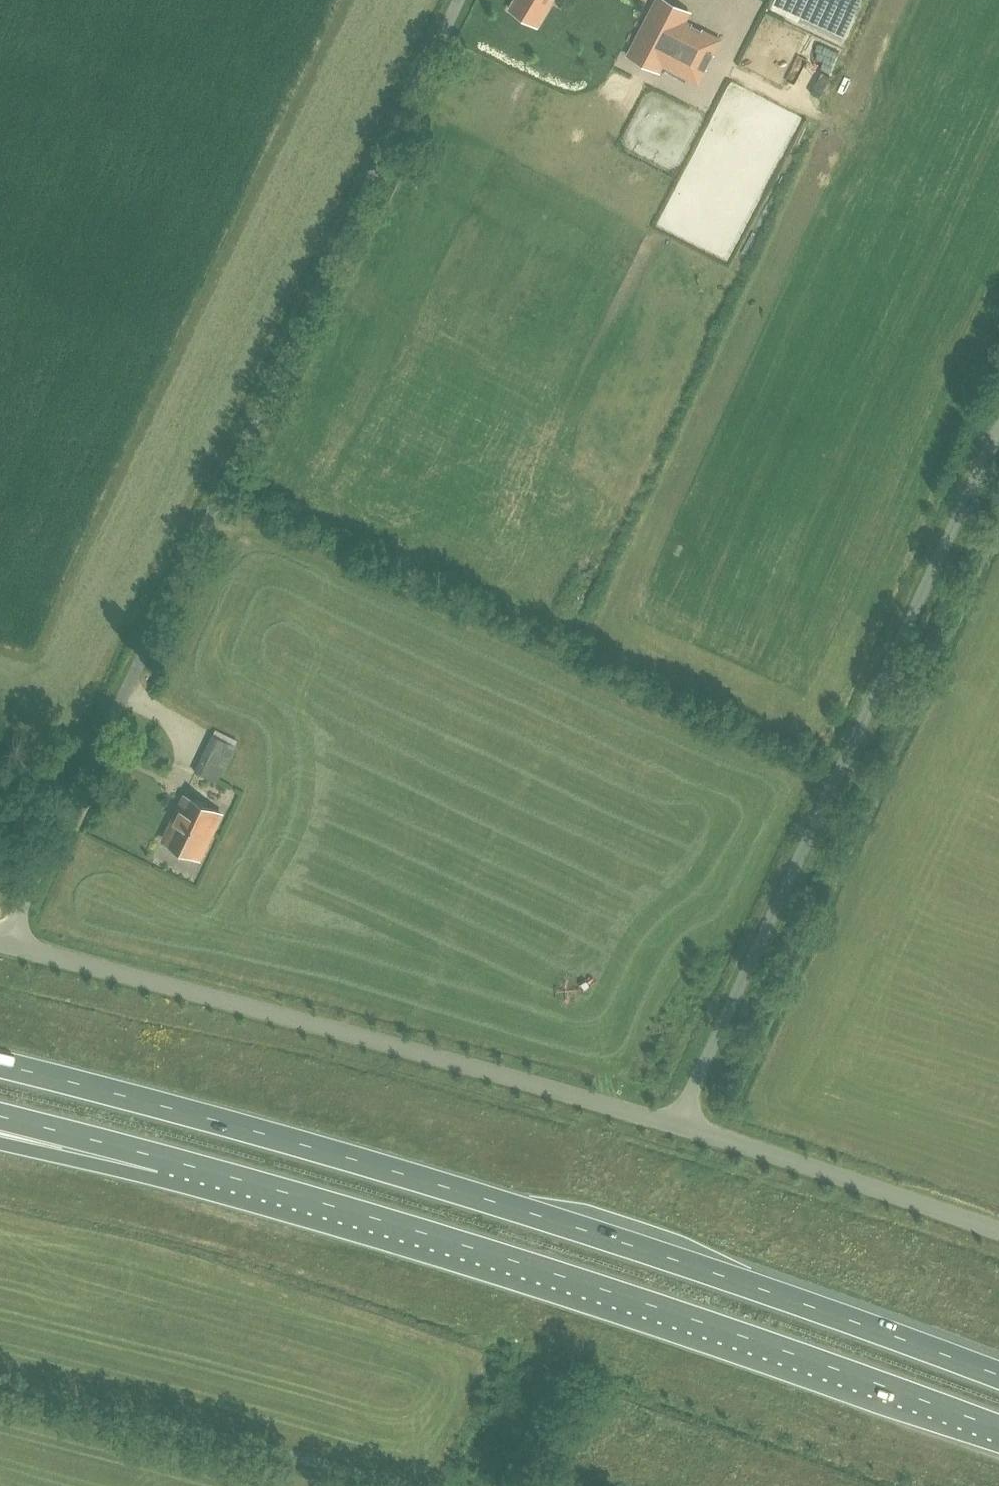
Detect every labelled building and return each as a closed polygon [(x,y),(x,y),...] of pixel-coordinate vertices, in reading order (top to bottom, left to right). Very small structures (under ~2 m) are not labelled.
[(511,9),(537,25),(552,0),(516,0),(511,9)] [(629,55),(660,71),(663,65),(699,83),(721,40),(685,22),(690,12),(666,0),(657,0),(629,55)] [(744,31),(758,0),(676,0),(744,31)] [(217,730),(215,734),(214,734),(196,771),(219,782),(239,740),(217,730)] [(201,858),(213,832),(222,814),(185,796),(176,815),(180,816),(167,842),(201,858)]
